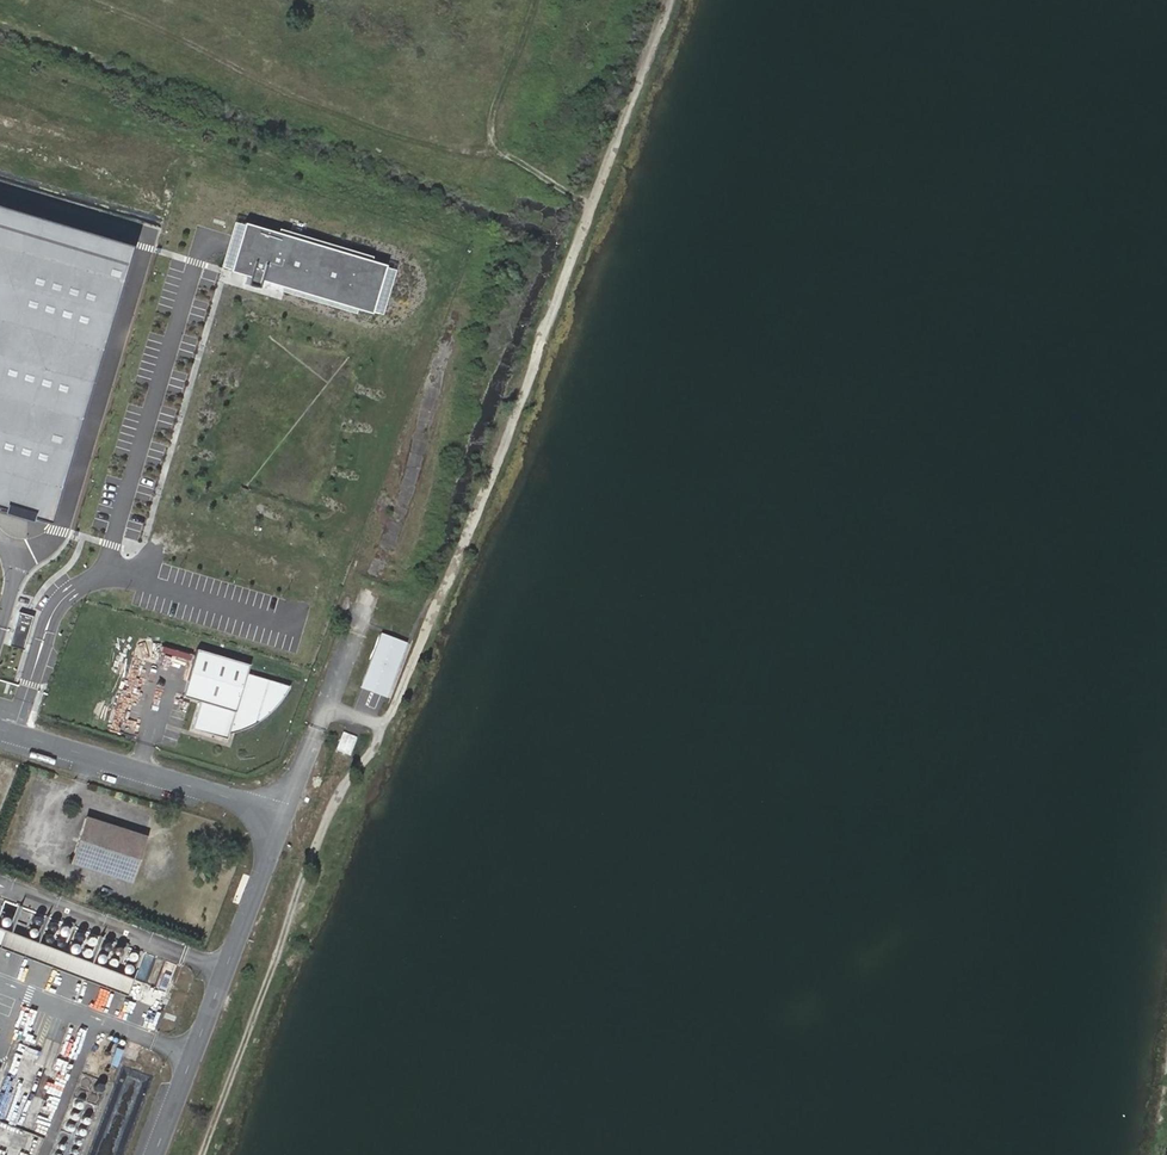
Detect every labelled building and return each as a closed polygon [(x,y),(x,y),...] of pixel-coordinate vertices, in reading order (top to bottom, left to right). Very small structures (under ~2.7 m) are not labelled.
[(206,175),(203,188),(217,191),(220,178),(206,175)] [(0,203),(0,505),(50,520),(134,243),(0,203)] [(383,266),(243,224),(229,271),(369,313),(383,266)] [(410,642),(383,632),(363,687),(390,697),(410,642)] [(231,725),(249,729),(251,729),(255,727),(258,725),(262,723),(266,721),(269,718),(272,716),(275,713),(278,710),(281,707),(283,703),(285,700),(288,696),(290,693),(292,686),(248,672),(251,664),(199,648),(184,695),(202,701),(193,728),(227,737),(228,734),(231,725)] [(247,730),(249,729),(231,725),(228,734),(231,734),(235,733),(239,732),(243,731),(247,730)] [(362,740),(346,735),(340,752),(356,758),(362,740)] [(148,835),(88,816),(73,861),(130,883),(148,835)] [(130,995),(136,979),(0,928),(0,947),(130,995)]
